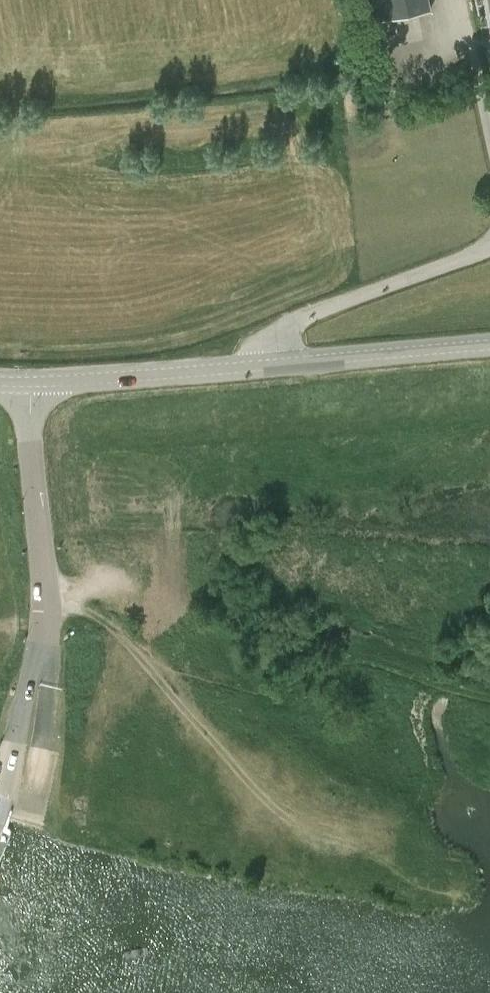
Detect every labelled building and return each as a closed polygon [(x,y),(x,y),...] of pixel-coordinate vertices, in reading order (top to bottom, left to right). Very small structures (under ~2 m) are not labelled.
[(371,21),(432,8),(430,0),(366,0),(371,21)]
